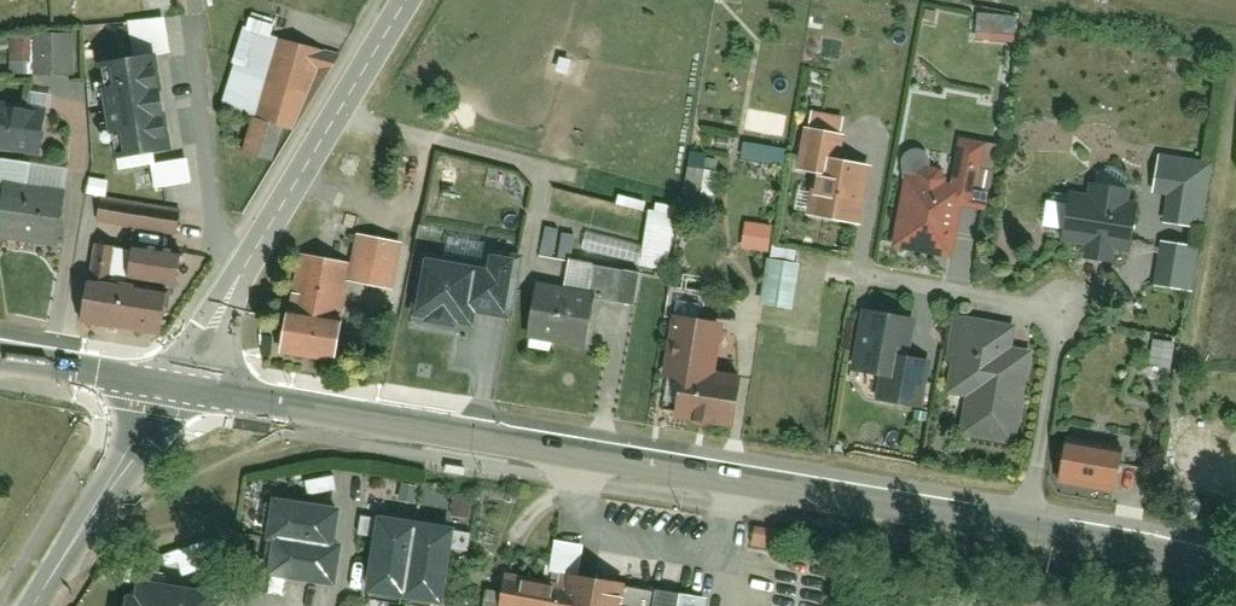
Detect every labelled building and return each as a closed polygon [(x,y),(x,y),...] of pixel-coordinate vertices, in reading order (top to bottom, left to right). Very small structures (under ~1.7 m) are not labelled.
[(282,22),(255,13),(224,105),(258,116),(248,148),(280,157),(293,124),(300,127),(325,64),(335,68),(340,53),(279,32),(282,22)] [(52,29),(52,71),(80,71),(80,29),(52,29)] [(37,36),(15,36),(14,59),(36,60),(37,36)] [(162,54),(101,65),(117,158),(178,147),(162,54)] [(0,98),(0,148),(47,154),(54,105),(0,98)] [(814,211),(866,223),(879,163),(845,155),(850,132),(813,124),(803,167),(823,172),(814,211)] [(956,178),(908,170),(896,247),(956,256),(965,204),(994,208),(1001,167),(990,166),(995,139),(963,134),(956,178)] [(794,147),(750,139),(747,156),(790,164),(794,147)] [(1214,159),(1165,151),(1159,191),(1171,193),(1167,222),(1204,228),(1214,159)] [(75,166),(4,156),(1,182),(11,183),(4,234),(64,242),(75,166)] [(116,178),(95,175),(93,192),(108,194),(113,195),(116,178)] [(1099,190),(1079,187),(1071,237),(1093,241),(1091,256),(1121,261),(1123,248),(1140,250),(1148,200),(1138,198),(1140,185),(1100,179),(1099,190)] [(113,195),(108,194),(104,218),(184,231),(188,207),(113,195)] [(681,213),(656,208),(645,263),(670,268),(681,213)] [(777,224),(751,220),(747,245),(774,249),(777,224)] [(360,258),(356,279),(402,287),(410,240),(365,232),(360,258)] [(1208,242),(1169,237),(1163,283),(1202,289),(1208,242)] [(172,334),(180,291),(117,280),(123,242),(106,239),(92,319),(172,334)] [(194,252),(143,244),(138,276),(189,284),(194,252)] [(290,348),(344,356),(356,279),(360,258),(306,249),(290,348)] [(499,263),(434,251),(422,312),(479,323),(483,304),(519,311),(529,255),(502,250),(499,263)] [(775,256),(768,302),(800,307),(807,261),(775,256)] [(562,287),(536,283),(526,336),(587,347),(595,299),(631,305),(637,272),(567,260),(562,287)] [(924,315),(873,305),(860,368),(890,374),(885,396),(930,405),(939,359),(916,354),(924,315)] [(672,375),(691,378),(685,414),(747,423),(755,376),(729,372),(737,319),(682,310),(672,375)] [(1022,323),(963,313),(950,390),(971,393),(965,428),(1024,439),(1039,349),(1018,346),(1022,323)] [(1182,340),(1161,336),(1156,362),(1176,367),(1182,340)] [(1128,490),(1136,450),(1079,439),(1071,479),(1128,490)] [(341,506),(271,497),(259,577),(327,587),(341,506)] [(447,529),(370,516),(357,594),(432,605),(437,605),(447,529)] [(493,605),(620,605),(624,585),(564,575),(561,588),(499,577),(493,605)] [(210,591),(136,580),(135,594),(126,592),(124,605),(115,604),(114,605),(207,605),(210,591)]
